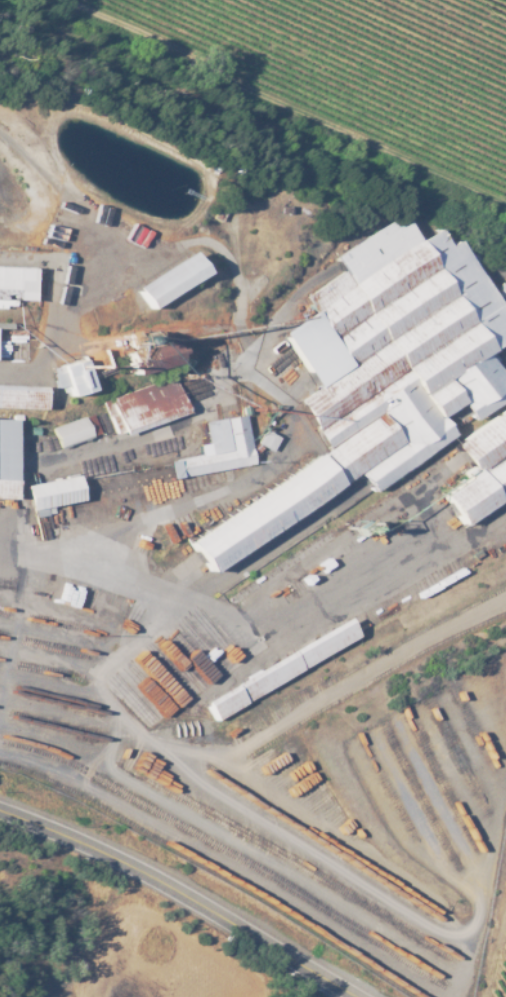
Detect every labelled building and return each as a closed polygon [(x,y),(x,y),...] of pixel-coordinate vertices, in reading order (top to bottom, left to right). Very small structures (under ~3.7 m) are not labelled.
[(366,477),(372,487),(461,438),(448,414),(470,402),(478,418),(505,403),(505,367),(496,348),(505,342),(505,309),(466,237),(452,245),(443,227),(422,239),(408,214),(337,252),(348,272),(309,293),(319,311),(285,329),(318,389),(302,398),(333,454),(188,534),(205,566),(366,477)] [(134,291),(189,258),(201,278),(146,311),(134,291)] [(37,304),(0,302),(0,268),(39,269),(37,304)] [(66,395),(91,389),(84,358),(50,367),(55,387),(63,385),(66,395)] [(104,402),(116,435),(186,408),(174,375),(104,402)] [(44,413),(0,413),(0,389),(44,390),(44,413)] [(505,495),(505,413),(458,442),(477,472),(442,493),(461,523),(505,495)] [(252,465),(244,414),(202,421),(206,443),(197,444),(199,455),(167,460),(170,478),(252,465)] [(53,427),(59,446),(93,435),(87,417),(53,427)] [(271,451),(278,437),(263,429),(256,444),(271,451)] [(11,504),(0,503),(0,431),(16,432),(11,504)] [(52,505),(81,499),(77,475),(25,484),(31,517),(53,513),(52,505)] [(358,636),(348,617),(314,636),(324,654),(358,636)]
